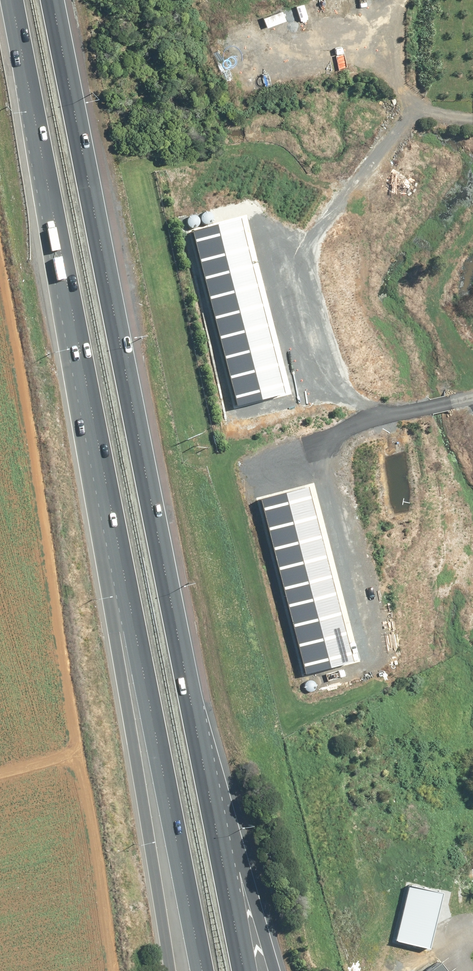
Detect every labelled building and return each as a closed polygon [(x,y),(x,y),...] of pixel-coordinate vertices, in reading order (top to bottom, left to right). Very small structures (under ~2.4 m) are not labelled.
[(441,950),(411,970),(457,970),(441,950)]
